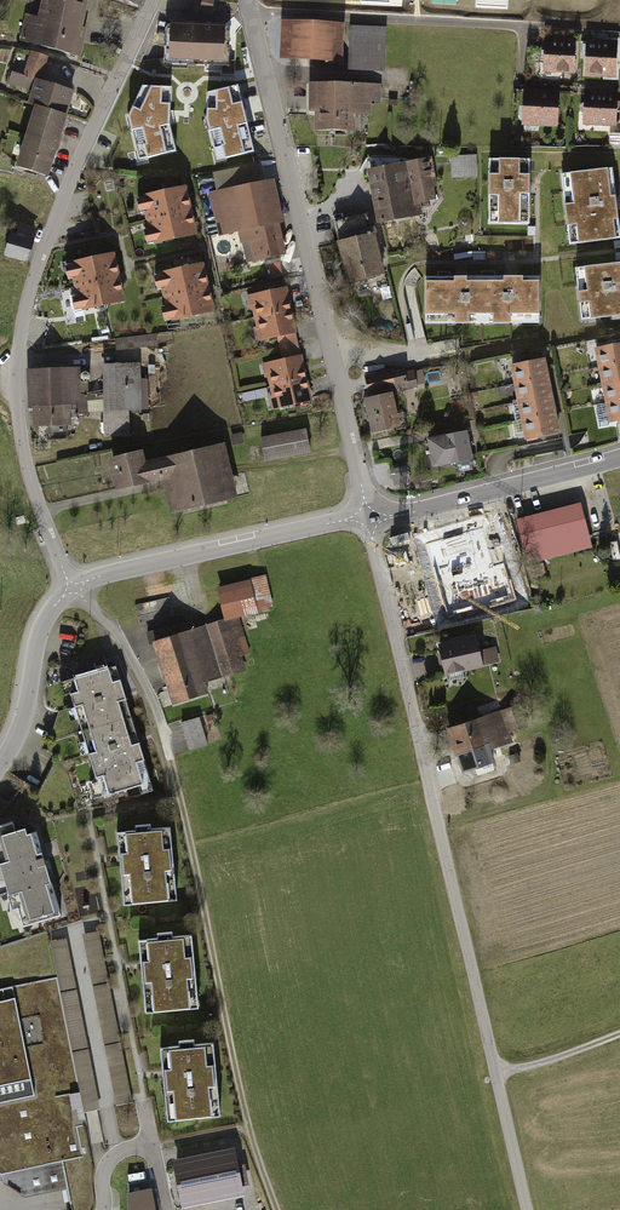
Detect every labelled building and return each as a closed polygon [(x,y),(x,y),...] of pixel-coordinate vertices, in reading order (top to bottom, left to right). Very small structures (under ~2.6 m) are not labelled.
[(38,18),(26,15),(20,39),(77,53),(90,0),(43,0),(38,18)] [(217,0),(206,0),(205,8),(216,10),(217,0)] [(224,23),(170,21),(169,59),(223,61),(224,23)] [(335,26),(278,23),(276,59),(334,62),(335,26)] [(381,26),(350,26),(349,69),(380,70),(381,26)] [(577,42),(544,41),(543,78),(575,79),(577,42)] [(617,45),(582,44),(581,81),(616,81),(617,45)] [(28,103),(36,105),(63,114),(70,92),(43,83),(50,61),(33,55),(26,78),(11,73),(8,83),(32,90),(28,103)] [(378,84),(310,85),(311,113),(316,112),(316,131),(355,131),(355,113),(370,113),(370,103),(379,103),(378,84)] [(253,152),(237,85),(209,92),(207,117),(218,160),(253,152)] [(141,161),(177,152),(170,126),(171,89),(143,88),(130,115),(141,161)] [(559,93),(522,92),(521,131),(557,132),(559,93)] [(585,94),(583,130),(618,132),(619,104),(619,96),(585,94)] [(45,173),(63,114),(36,105),(18,164),(45,173)] [(480,178),(479,155),(452,156),(453,180),(480,178)] [(432,159),(370,170),(380,223),(425,214),(422,199),(439,196),(432,159)] [(529,224),(530,160),(489,159),(488,223),(529,224)] [(619,238),(619,234),(612,168),(561,174),(569,244),(619,238)] [(270,177),(210,191),(220,234),(238,230),(246,264),(285,255),(277,219),(280,218),(270,177)] [(187,185),(142,196),(143,198),(137,199),(140,213),(144,212),(148,230),(140,232),(143,243),(146,243),(147,246),(199,235),(187,185)] [(16,235),(10,233),(3,256),(27,263),(37,228),(19,223),(16,235)] [(375,236),(340,244),(349,283),(384,274),(375,236)] [(531,251),(531,239),(504,238),(503,250),(531,251)] [(115,252),(70,261),(70,264),(64,266),(67,280),(74,279),(78,297),(72,298),(74,310),(83,308),(83,311),(125,302),(115,252)] [(204,262),(159,272),(159,275),(153,276),(156,290),(163,289),(167,307),(161,309),(163,320),(172,318),(172,321),(214,312),(204,262)] [(279,263),(268,265),(271,277),(282,275),(279,263)] [(575,268),(581,320),(612,316),(612,320),(619,319),(619,263),(575,268)] [(438,276),(425,276),(425,323),(482,323),(482,276),(449,276),(449,272),(438,272),(438,276)] [(482,272),(482,276),(482,323),(539,323),(539,276),(494,276),(494,272),(482,272)] [(286,287),(246,295),(249,310),(252,309),(256,327),(253,328),(256,342),(277,337),(296,333),(286,287)] [(298,344),(296,333),(277,337),(280,348),(298,344)] [(156,334),(114,338),(115,349),(157,345),(156,334)] [(301,355),(298,344),(280,348),(282,359),(301,355)] [(596,350),(611,423),(619,422),(619,345),(596,350)] [(281,359),(261,363),(264,378),(267,377),(271,395),(268,396),(271,410),(311,402),(301,355),(282,359),(281,359)] [(543,359),(513,366),(528,438),(558,432),(543,359)] [(139,363),(101,364),(102,390),(88,391),(89,410),(102,410),(103,437),(129,436),(129,410),(149,409),(148,379),(140,379),(139,363)] [(80,368),(26,370),(27,406),(32,406),(33,428),(70,426),(70,407),(76,407),(76,413),(88,413),(87,394),(80,394),(80,368)] [(402,371),(369,378),(371,391),(404,383),(402,371)] [(424,378),(422,371),(413,373),(414,380),(424,378)] [(374,433),(398,428),(391,395),(367,400),(374,433)] [(606,404),(595,406),(600,428),(611,426),(606,404)] [(305,429),(262,437),(267,462),(310,454),(305,429)] [(440,438),(430,440),(436,465),(472,458),(467,432),(457,434),(456,430),(439,433),(440,438)] [(240,433),(230,435),(232,444),(242,441),(240,433)] [(144,452),(108,460),(115,491),(163,481),(170,513),(237,498),(225,444),(146,462),(144,452)] [(425,453),(428,467),(434,466),(431,451),(425,453)] [(407,467),(391,470),(395,486),(411,482),(407,467)] [(578,506),(520,521),(531,562),(589,547),(578,506)] [(413,587),(419,617),(496,602),(492,577),(500,576),(497,557),(509,555),(502,521),(483,524),(487,545),(432,556),(437,582),(413,587)] [(279,572),(228,584),(238,616),(248,613),(283,604),(279,572)] [(238,616),(165,636),(184,705),(218,696),(213,680),(247,670),(244,658),(259,653),(248,613),(238,616)] [(475,635),(439,644),(447,674),(499,661),(495,648),(479,652),(475,635)] [(116,664),(64,680),(101,798),(153,782),(116,664)] [(500,710),(448,729),(464,772),(496,760),(492,750),(512,743),(500,710)] [(201,717),(182,723),(190,751),(210,745),(201,717)] [(10,896),(13,894),(23,927),(61,916),(36,833),(27,836),(25,829),(16,832),(13,823),(0,826),(0,863),(10,896)] [(169,825),(114,831),(121,904),(176,899),(169,825)] [(189,933),(137,938),(144,1014),(196,1008),(189,933)] [(0,988),(0,1181),(19,1195),(64,1187),(59,1160),(87,1155),(53,978),(0,988)] [(211,1042),(158,1047),(166,1120),(218,1115),(211,1042)] [(234,1153),(175,1165),(182,1199),(241,1187),(234,1153)] [(128,1193),(129,1209),(152,1209),(148,1189),(128,1193)]
